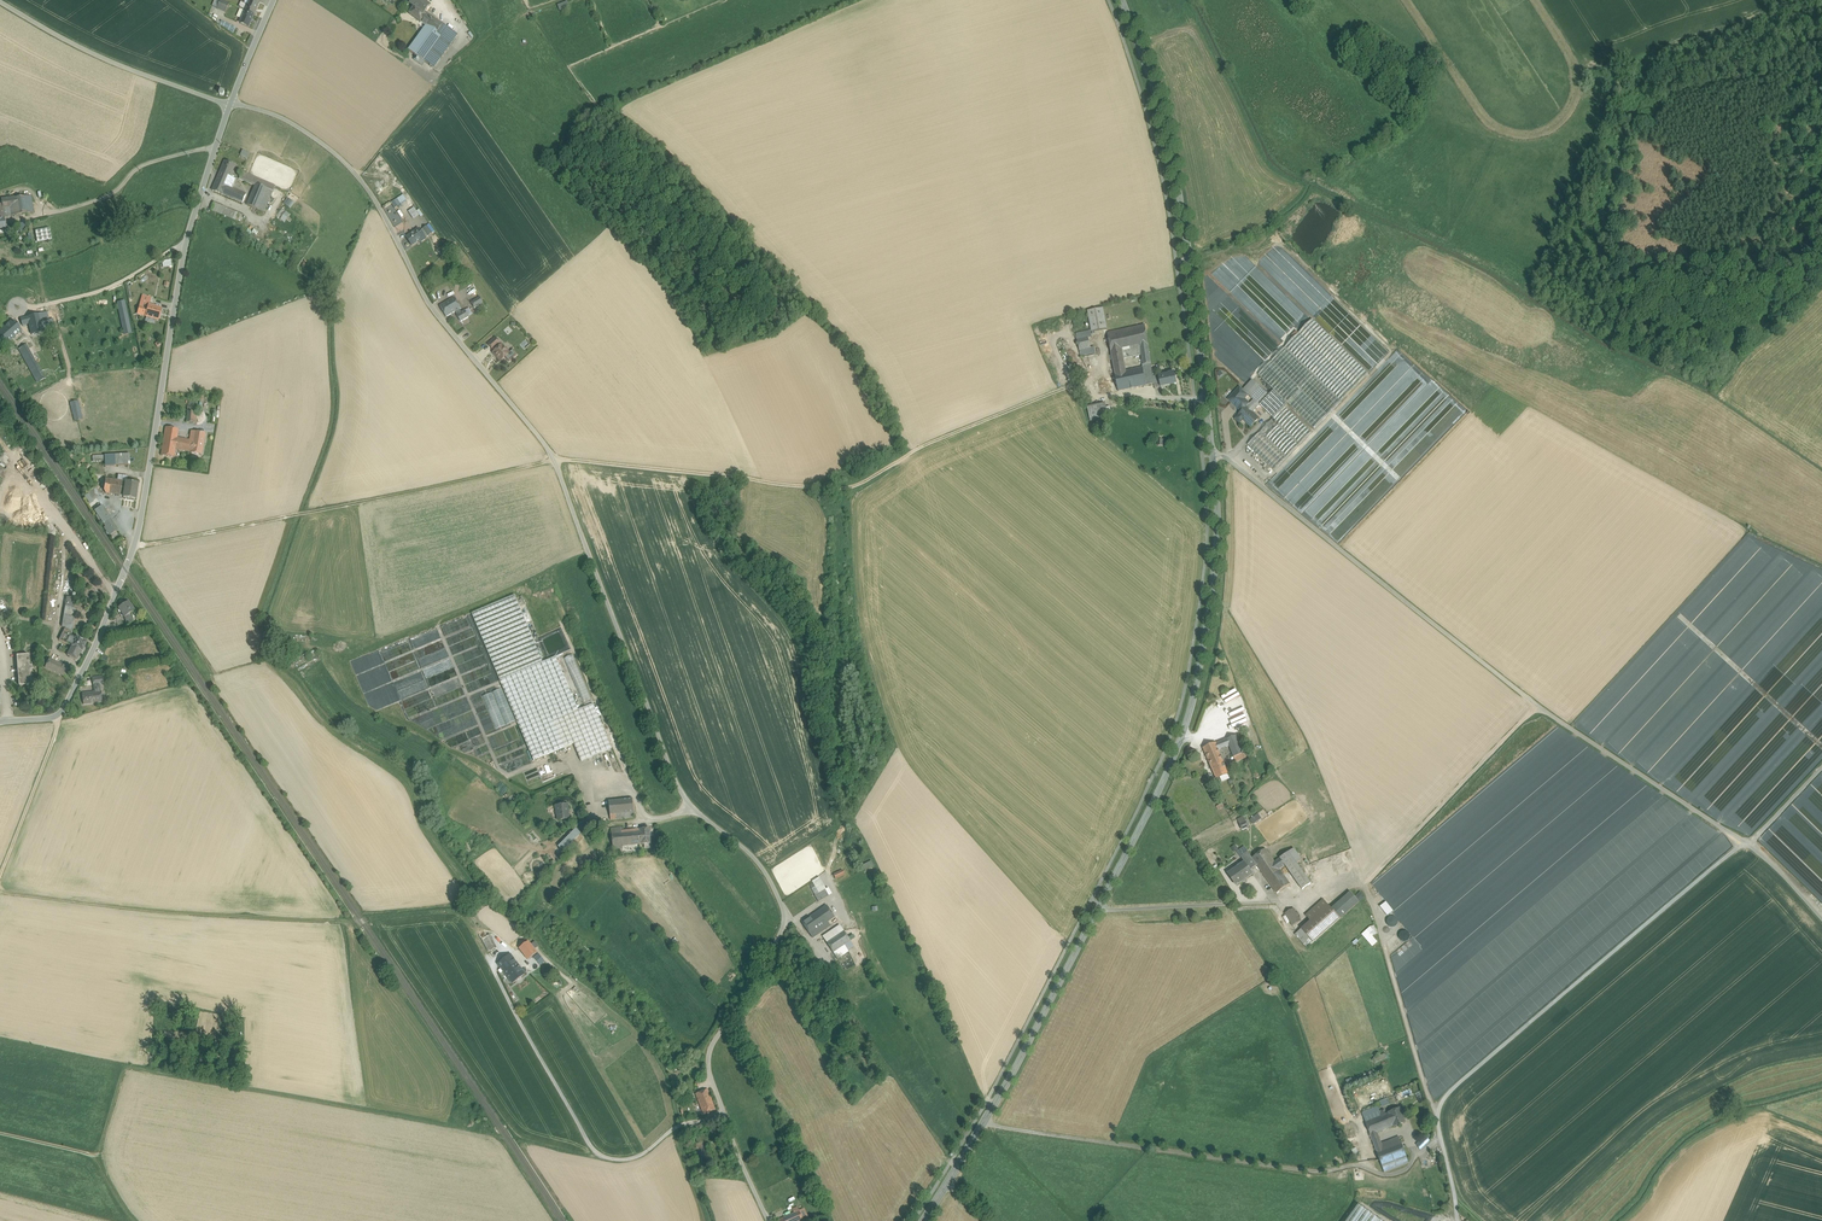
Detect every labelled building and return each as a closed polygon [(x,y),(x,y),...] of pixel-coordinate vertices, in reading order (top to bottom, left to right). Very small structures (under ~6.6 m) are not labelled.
[(229,4),(221,0),(218,9),(225,12),(229,4)] [(254,0),(251,0),(249,4),(249,5),(246,11),(255,15),(260,3),(254,0)] [(422,0),(414,0),(411,4),(414,6),(415,6),(419,9),(424,2),(422,0)] [(246,11),(249,5),(244,3),(241,2),(238,8),(246,11)] [(424,2),(419,9),(415,6),(414,6),(409,14),(420,22),(421,22),(426,14),(424,13),(430,6),(424,2)] [(558,6),(560,11),(569,7),(567,2),(558,6)] [(246,11),(240,23),(249,27),(255,15),(246,11)] [(443,25),(428,14),(427,15),(426,14),(421,22),(426,26),(408,50),(423,61),(441,37),(436,34),(443,25)] [(443,24),(443,25),(436,34),(441,37),(423,61),(434,68),(458,35),(443,24)] [(237,166),(225,161),(216,181),(232,188),(236,179),(232,177),(237,166)] [(275,186),(242,172),(239,179),(256,186),(247,205),(264,213),(275,186)] [(232,188),(216,181),(212,191),(243,203),(246,195),(246,194),(232,188)] [(403,195),(387,205),(391,211),(407,200),(403,195)] [(1,200),(2,204),(0,204),(0,217),(4,216),(33,213),(31,196),(1,200)] [(287,197),(283,203),(291,208),(295,202),(287,197)] [(238,214),(214,203),(212,209),(235,220),(238,214)] [(408,210),(413,219),(422,213),(419,209),(416,210),(414,207),(408,210)] [(276,216),(284,222),(291,215),(283,208),(276,216)] [(432,233),(427,226),(423,229),(428,236),(432,233)] [(37,242),(51,240),(50,228),(35,230),(37,242)] [(419,229),(406,238),(412,246),(421,239),(422,241),(426,238),(419,229)] [(480,297),(471,302),(474,308),(483,303),(480,297)] [(454,298),(440,306),(446,317),(455,312),(459,309),(460,309),(454,298)] [(150,302),(141,300),(140,306),(148,308),(149,305),(150,302)] [(149,305),(148,308),(146,316),(145,316),(158,320),(161,309),(149,305)] [(148,308),(140,306),(137,314),(145,316),(146,316),(148,308)] [(1103,308),(1088,311),(1092,332),(1094,331),(1107,329),(1103,308)] [(465,311),(461,313),(459,309),(455,312),(457,315),(461,322),(469,317),(465,311)] [(46,312),(21,318),(22,326),(29,324),(32,335),(54,329),(52,319),(48,320),(46,312)] [(145,318),(145,316),(137,314),(136,320),(143,322),(149,324),(150,319),(145,318)] [(1368,373),(1312,319),(1299,333),(1296,331),(1290,337),(1293,339),(1285,347),(1341,401),(1368,373)] [(0,332),(0,341),(4,345),(21,331),(12,321),(0,332)] [(1159,377),(1159,376),(1154,377),(1145,329),(1108,336),(1119,391),(1160,383),(1159,377)] [(1089,337),(1077,340),(1080,350),(1091,348),(1091,347),(1088,338),(1089,338),(1089,337)] [(500,343),(495,338),(488,344),(493,350),(500,343)] [(44,378),(26,345),(19,349),(38,382),(44,378)] [(502,345),(493,353),(501,361),(505,357),(509,362),(517,355),(513,350),(509,352),(506,349),(502,345)] [(1285,347),(1258,375),(1274,390),(1314,429),(1341,401),(1285,347)] [(1159,376),(1159,377),(1160,383),(1161,387),(1177,384),(1174,372),(1169,374),(1159,376)] [(1243,390),(1248,395),(1251,398),(1260,388),(1252,380),(1243,390)] [(1436,416),(1450,399),(1430,383),(1426,387),(1431,391),(1432,390),(1435,393),(1434,394),(1438,397),(1435,400),(1439,403),(1431,413),(1436,416)] [(1240,388),(1229,400),(1239,409),(1243,410),(1246,407),(1249,404),(1244,399),(1248,395),(1243,390),(1240,388)] [(1260,388),(1251,398),(1253,400),(1250,404),(1255,410),(1260,405),(1269,396),(1260,388)] [(1314,429),(1274,390),(1269,396),(1260,405),(1273,418),(1279,424),(1277,425),(1276,424),(1277,423),(1276,422),(1275,422),(1272,420),(1248,445),(1274,471),(1314,429)] [(74,421),(83,418),(78,400),(69,402),(74,421)] [(196,401),(187,400),(187,410),(186,422),(196,423),(197,411),(196,411),(196,401)] [(1250,404),(1247,407),(1246,407),(1243,410),(1238,415),(1239,416),(1235,419),(1240,423),(1243,420),(1251,427),(1259,419),(1253,413),(1255,410),(1250,404)] [(1105,405),(1088,408),(1090,421),(1108,418),(1105,405)] [(179,429),(165,427),(163,442),(189,445),(189,439),(177,437),(179,429)] [(204,434),(191,432),(189,439),(189,445),(191,446),(191,452),(190,452),(201,454),(204,434)] [(189,445),(163,442),(161,455),(174,457),(175,449),(191,452),(191,446),(189,445)] [(130,454),(104,455),(105,461),(105,466),(130,464),(130,454)] [(1295,456),(1293,466),(1302,468),(1303,460),(1307,461),(1308,457),(1304,456),(1304,458),(1295,456)] [(138,483),(127,482),(128,476),(118,475),(117,480),(122,481),(120,496),(123,496),(123,498),(135,499),(138,483)] [(117,481),(105,479),(104,490),(106,494),(120,496),(122,481),(117,480),(117,481)] [(84,496),(90,504),(94,501),(88,493),(84,496)] [(109,519),(101,507),(95,511),(103,523),(106,527),(105,528),(109,535),(116,530),(112,523),(112,524),(109,519)] [(515,595),(472,613),(500,680),(543,662),(515,595)] [(75,598),(66,597),(65,604),(74,605),(75,598)] [(128,601),(118,608),(124,617),(125,617),(131,613),(134,610),(128,601)] [(74,609),(65,607),(62,627),(65,628),(70,631),(74,609)] [(131,613),(125,617),(126,624),(134,622),(131,613)] [(70,631),(65,628),(59,640),(72,647),(76,638),(68,635),(70,631)] [(86,643),(76,637),(76,638),(72,647),(80,651),(82,652),(86,643)] [(80,651),(72,647),(67,656),(75,660),(80,651)] [(595,703),(574,654),(565,658),(592,721),(569,731),(584,764),(615,751),(594,703),(595,703)] [(28,655),(16,656),(19,686),(31,685),(30,671),(32,670),(32,667),(29,667),(28,655)] [(500,680),(534,760),(565,746),(554,719),(579,708),(557,656),(543,662),(500,680)] [(70,670),(49,659),(45,668),(66,678),(70,670)] [(103,676),(92,678),(93,685),(103,684),(103,676)] [(502,688),(482,696),(495,729),(515,721),(502,688)] [(1239,716),(1244,715),(1238,690),(1223,694),(1225,701),(1221,702),(1227,723),(1240,720),(1239,716)] [(101,691),(82,693),(83,705),(102,703),(101,691)] [(1237,735),(1227,739),(1230,746),(1234,757),(1244,753),(1237,735)] [(1223,741),(1216,744),(1218,750),(1226,748),(1223,741)] [(1216,744),(1204,748),(1210,763),(1216,760),(1217,762),(1222,759),(1218,750),(1216,744)] [(1189,747),(1186,754),(1193,758),(1196,750),(1189,747)] [(1244,753),(1234,757),(1236,762),(1246,758),(1244,753)] [(1222,759),(1217,762),(1216,760),(1210,763),(1217,779),(1228,774),(1222,759)] [(496,789),(503,794),(507,788),(500,783),(496,789)] [(632,799),(609,801),(611,820),(634,818),(632,799)] [(568,805),(556,806),(556,807),(556,814),(557,815),(558,820),(569,819),(568,805)] [(1258,814),(1250,819),(1254,824),(1261,819),(1258,814)] [(1246,822),(1240,825),(1242,830),(1244,829),(1248,827),(1246,822)] [(621,827),(611,828),(613,849),(623,849),(622,846),(621,831),(621,827)] [(621,831),(622,846),(650,843),(649,828),(621,831)] [(580,833),(575,829),(558,846),(563,851),(580,833)] [(594,838),(587,832),(580,839),(587,846),(594,838)] [(1387,857),(1399,846),(1391,837),(1379,849),(1387,857)] [(1715,842),(1707,849),(1716,858),(1723,851),(1715,842)] [(1274,861),(1265,849),(1252,858),(1257,865),(1260,870),(1274,861)] [(1302,860),(1294,849),(1288,853),(1310,885),(1311,884),(1297,864),(1302,860)] [(1248,851),(1242,856),(1246,862),(1252,858),(1248,851)] [(1310,885),(1288,853),(1275,862),(1280,869),(1285,866),(1302,890),(1310,885)] [(1246,862),(1229,874),(1237,885),(1241,882),(1242,882),(1246,879),(1245,879),(1252,874),(1250,870),(1257,865),(1252,858),(1246,862)] [(1321,870),(1326,868),(1324,864),(1327,863),(1326,859),(1318,862),(1321,870)] [(1274,861),(1260,870),(1273,888),(1287,879),(1275,862),(1274,861)] [(825,889),(827,889),(820,877),(813,882),(819,893),(825,889)] [(1287,879),(1273,888),(1277,893),(1290,884),(1287,879)] [(819,893),(815,895),(818,902),(829,896),(825,889),(819,893)] [(1350,892),(1332,909),(1340,918),(1359,902),(1350,892)] [(1357,895),(1361,900),(1365,897),(1361,892),(1357,895)] [(1332,909),(1323,899),(1305,915),(1310,921),(1295,935),(1307,948),(1340,918),(1332,909)] [(1388,915),(1394,911),(1387,901),(1381,906),(1388,915)] [(827,905),(810,917),(818,928),(827,922),(834,917),(827,905)] [(1301,921),(1294,908),(1285,914),(1292,926),(1301,921)] [(1391,928),(1400,922),(1395,914),(1386,920),(1391,928)] [(818,928),(810,917),(802,922),(810,933),(818,928)] [(818,928),(810,933),(812,937),(830,926),(827,922),(818,928)] [(840,926),(823,937),(827,942),(844,931),(840,926)] [(1403,942),(1411,938),(1407,929),(1399,934),(1403,942)] [(844,931),(827,942),(833,952),(850,941),(844,931)] [(491,935),(483,939),(490,951),(498,947),(491,935)] [(538,952),(529,941),(520,948),(529,959),(538,952)] [(850,941),(833,952),(837,957),(854,946),(850,941)] [(682,950),(688,957),(694,952),(688,945),(682,950)] [(511,954),(499,964),(513,983),(526,973),(511,954)] [(1385,1053),(1374,1058),(1375,1062),(1387,1058),(1385,1053)] [(708,1090),(696,1094),(704,1114),(715,1110),(713,1103),(708,1090)] [(1382,1106),(1390,1103),(1388,1098),(1380,1101),(1382,1106)] [(1362,1113),(1366,1122),(1381,1117),(1380,1112),(1378,1107),(1362,1113)] [(1400,1109),(1389,1113),(1386,1115),(1390,1127),(1394,1126),(1395,1127),(1405,1123),(1400,1109)] [(1373,1142),(1380,1140),(1377,1132),(1390,1127),(1386,1115),(1384,1110),(1380,1112),(1381,1117),(1366,1122),(1373,1142)] [(1417,1145),(1420,1150),(1430,1141),(1426,1136),(1417,1145)] [(1399,1137),(1393,1139),(1395,1145),(1383,1149),(1381,1144),(1375,1146),(1382,1166),(1403,1158),(1406,1157),(1399,1137)] [(1393,1139),(1381,1144),(1383,1149),(1395,1145),(1393,1139)] [(1403,1158),(1382,1166),(1384,1172),(1405,1164),(1403,1158)] [(778,1220),(799,1220),(803,1219),(799,1210),(778,1220)]
